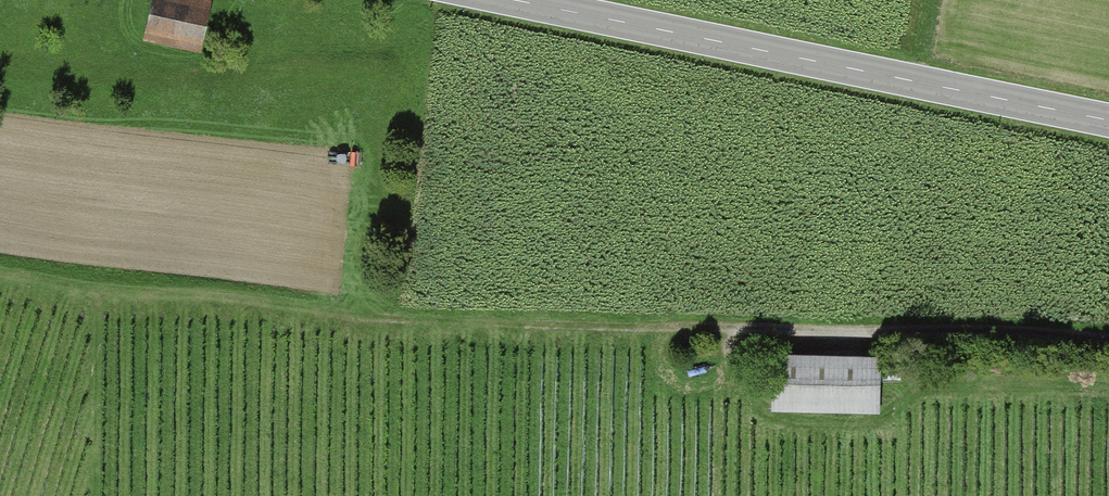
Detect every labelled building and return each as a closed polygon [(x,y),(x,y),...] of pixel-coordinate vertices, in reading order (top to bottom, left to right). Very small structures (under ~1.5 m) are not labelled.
[(193,0),(149,0),(140,41),(200,54),(211,4),(193,0)] [(874,354),(766,353),(766,412),(874,413),(874,354)]
